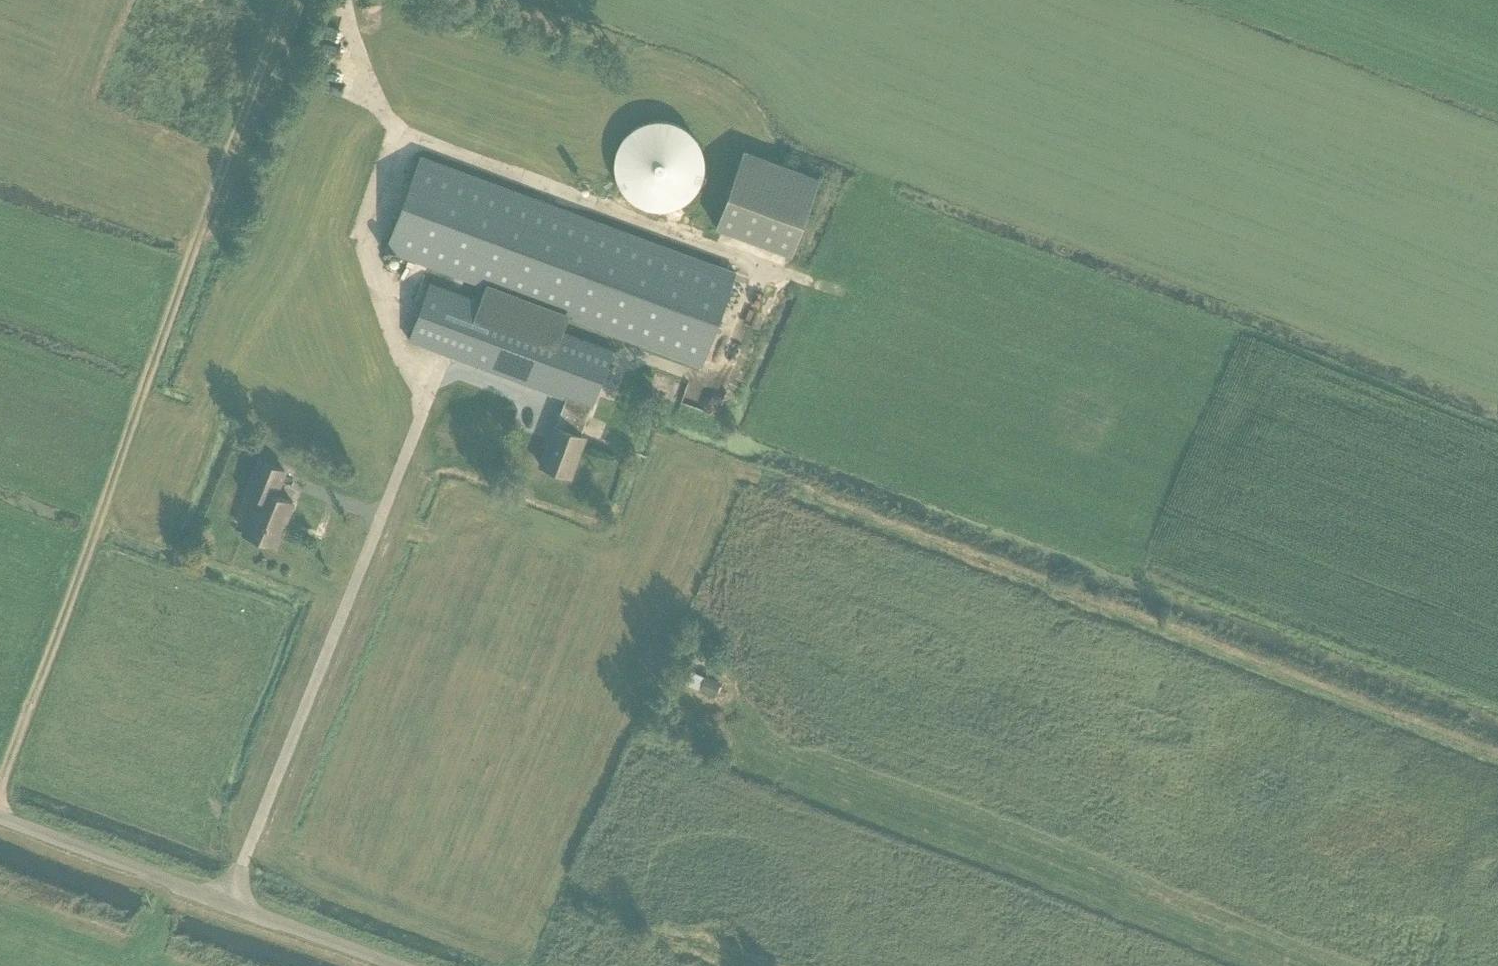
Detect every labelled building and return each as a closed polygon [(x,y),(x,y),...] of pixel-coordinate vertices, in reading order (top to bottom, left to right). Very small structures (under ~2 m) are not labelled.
[(703,176),(704,164),(703,153),(698,142),(691,132),(682,125),(671,121),(659,119),(648,121),(637,125),(627,132),(620,142),(616,153),(614,164),(616,176),(620,187),(627,196),(637,203),(648,208),(659,210),(671,208),(682,203),(691,196),(698,187),(703,176)] [(716,227),(792,254),(820,177),(745,149),(716,227)] [(732,271),(420,156),(385,250),(485,287),(479,301),(430,283),(409,339),(568,398),(557,426),(543,463),(573,474),(587,437),(580,435),(611,350),(548,326),(553,312),(698,365),(732,271)] [(596,405),(590,421),(606,426),(612,410),(596,405)] [(246,532),(278,543),(292,502),(275,496),(285,469),(258,460),(247,492),(258,495),(246,532)] [(720,683),(691,670),(685,683),(715,696),(720,683)]
